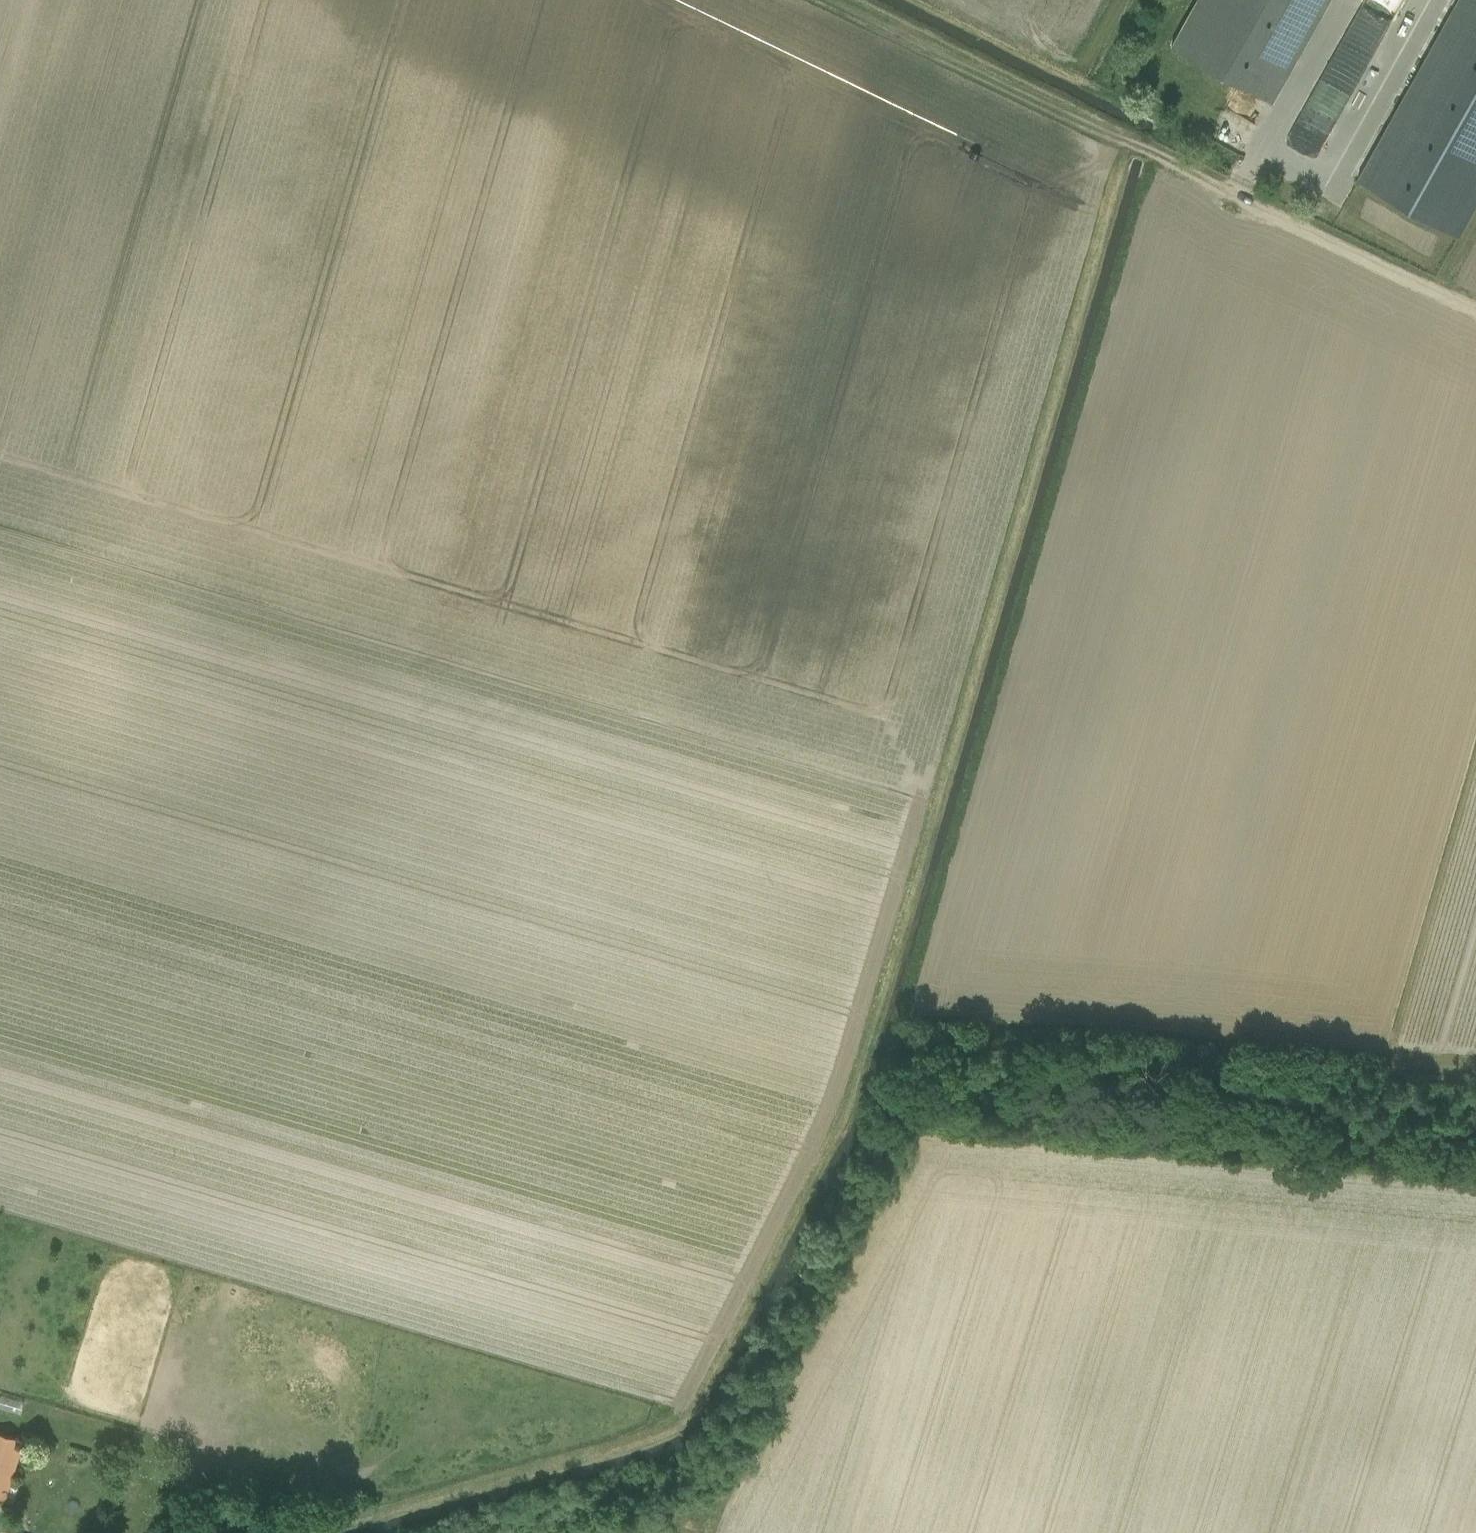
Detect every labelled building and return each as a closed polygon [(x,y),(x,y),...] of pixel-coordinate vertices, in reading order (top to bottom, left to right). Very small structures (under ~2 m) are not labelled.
[(1272,103),(1330,0),(1197,0),(1172,46),(1272,103)] [(1401,0),(1344,0),(1344,68),(1370,68),(1401,0)] [(1475,205),(1475,0),(1458,0),(1357,180),(1458,236),(1475,205)] [(6,1500),(24,1439),(0,1432),(0,1498),(6,1500)]
